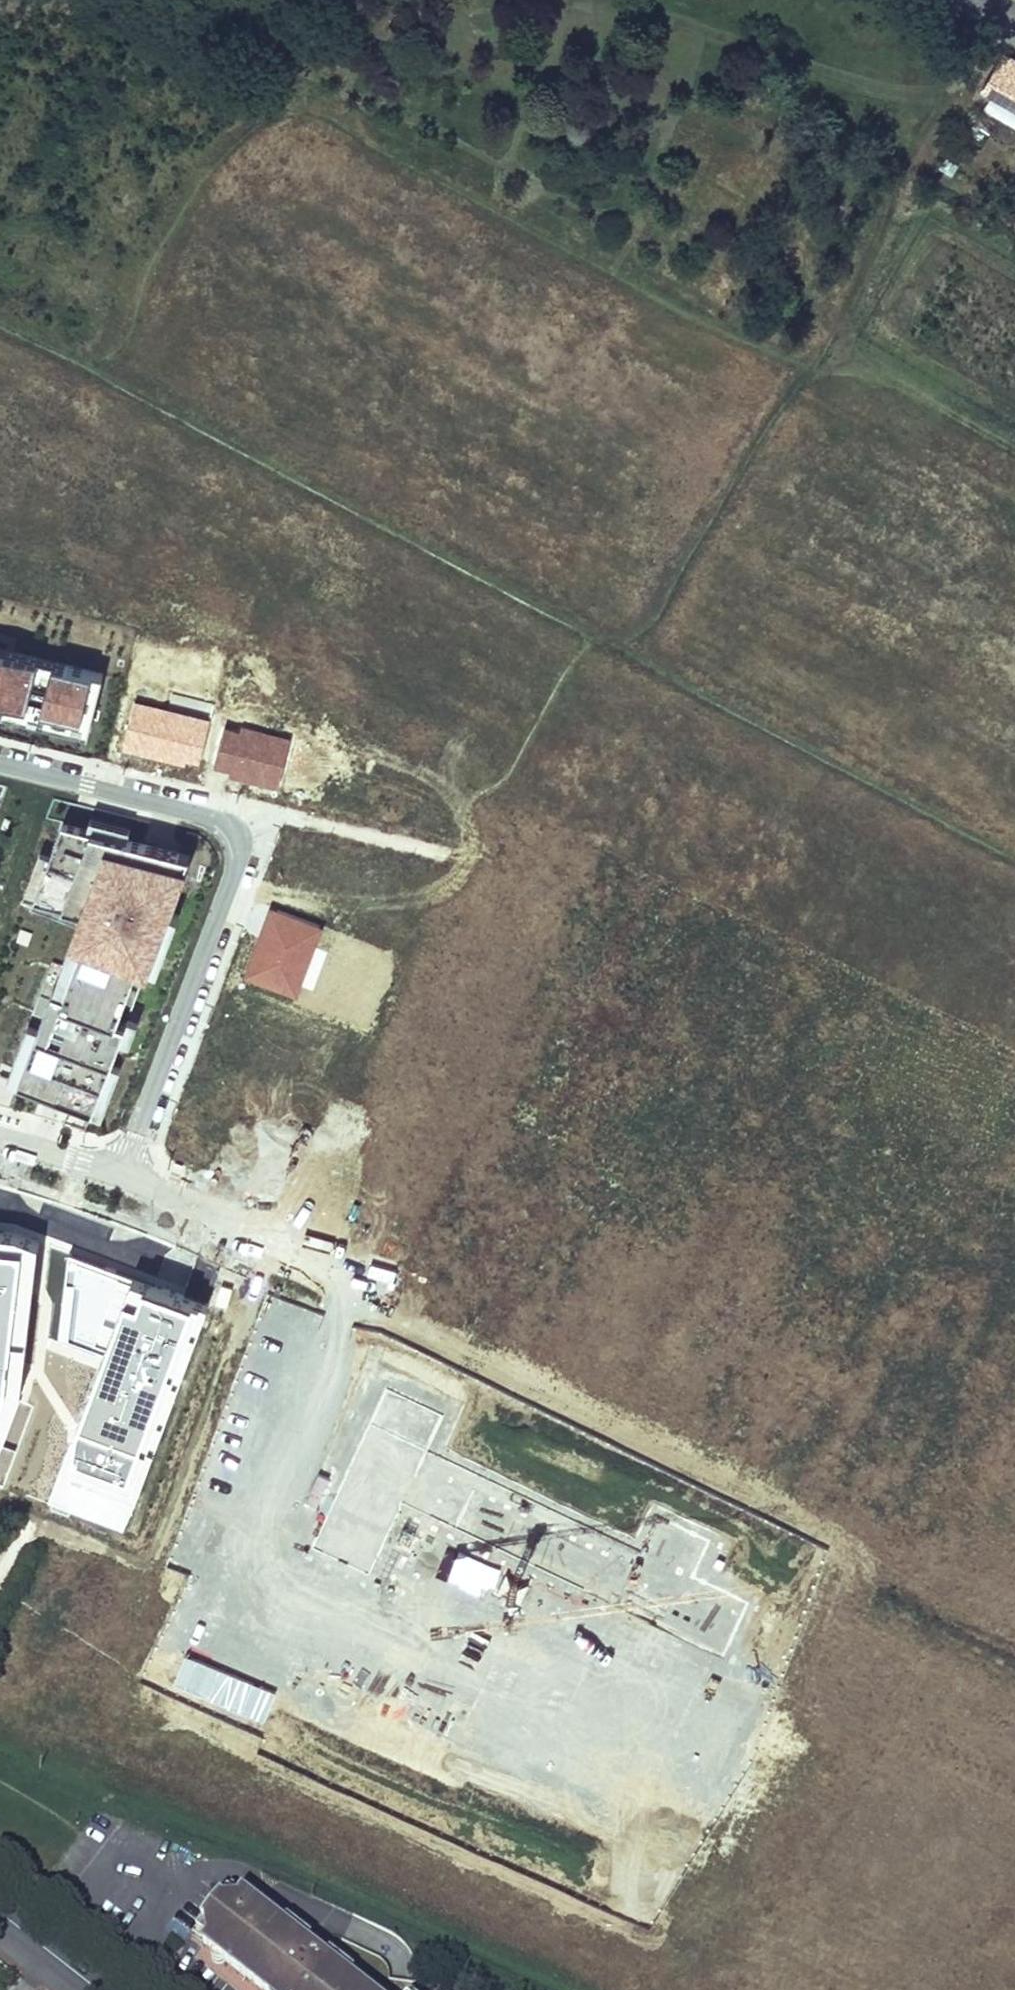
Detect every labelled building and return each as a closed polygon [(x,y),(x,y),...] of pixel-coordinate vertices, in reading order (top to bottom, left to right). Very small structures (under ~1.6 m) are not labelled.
[(1002,54),(983,88),(1014,106),(1014,59),(1002,54)] [(0,648),(0,709),(94,733),(109,676),(0,648)] [(91,828),(64,819),(39,893),(87,909),(76,940),(90,944),(144,964),(147,966),(167,972),(187,915),(179,913),(198,858),(134,836),(136,830),(95,815),(91,828)] [(147,966),(90,944),(72,991),(63,988),(25,1083),(99,1112),(133,1025),(126,1022),(147,966)] [(176,1308),(74,1274),(82,1249),(28,1231),(2,1309),(159,1360),(176,1308)] [(282,1987),(280,1989),(211,1936),(243,1894),(232,1886),(191,1938),(258,1989),(285,1989),(282,1987)] [(326,1959),(322,1965),(304,1950),(308,1945),(243,1894),(211,1936),(280,1989),(282,1987),(285,1989),(366,1989),(326,1959)] [(322,1965),(326,1959),(308,1945),(304,1950),(322,1965)] [(417,1982),(389,1979),(386,1989),(385,1989),(415,1989),(417,1982)]
